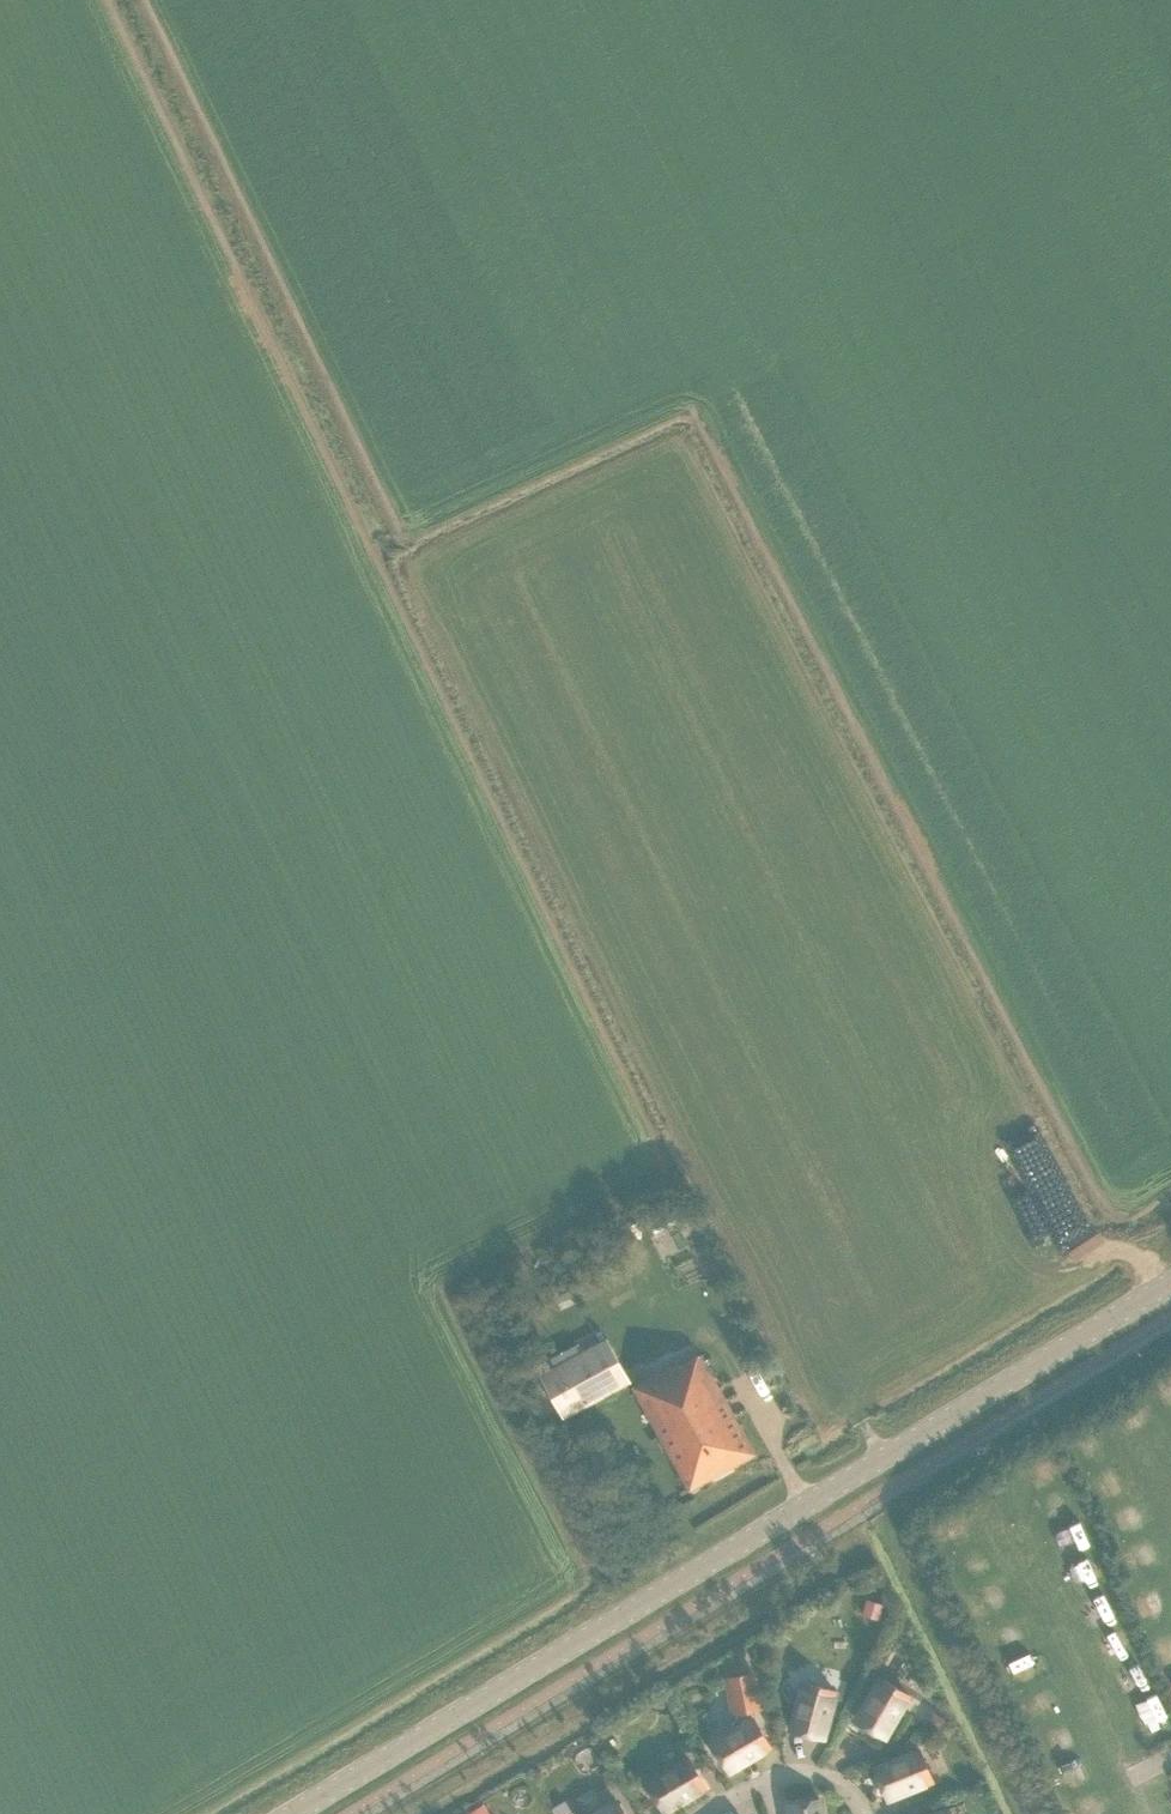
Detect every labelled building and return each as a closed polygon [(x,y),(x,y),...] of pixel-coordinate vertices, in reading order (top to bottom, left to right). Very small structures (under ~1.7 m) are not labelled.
[(626,1384),(603,1341),(582,1352),(578,1345),(553,1359),(557,1366),(543,1374),(555,1396),(569,1388),(581,1409),(626,1384)] [(682,1367),(678,1359),(632,1387),(689,1491),(756,1454),(702,1354),(682,1367)] [(732,1725),(734,1729),(713,1742),(730,1771),(771,1746),(754,1718),(753,1718),(748,1710),(760,1707),(753,1673),(727,1679),(734,1713),(737,1712),(737,1717),(732,1725)] [(882,1678),(857,1719),(886,1736),(910,1695),(882,1678)] [(804,1680),(792,1728),(824,1737),(837,1689),(804,1680)] [(921,1750),(876,1768),(889,1799),(933,1781),(921,1750)] [(690,1758),(648,1782),(665,1811),(707,1786),(690,1758)] [(821,1798),(788,1804),(790,1813),(824,1813),(821,1798)] [(618,1801),(596,1813),(626,1813),(618,1801)] [(471,1812),(472,1813),(488,1813),(483,1805),(471,1812)]
